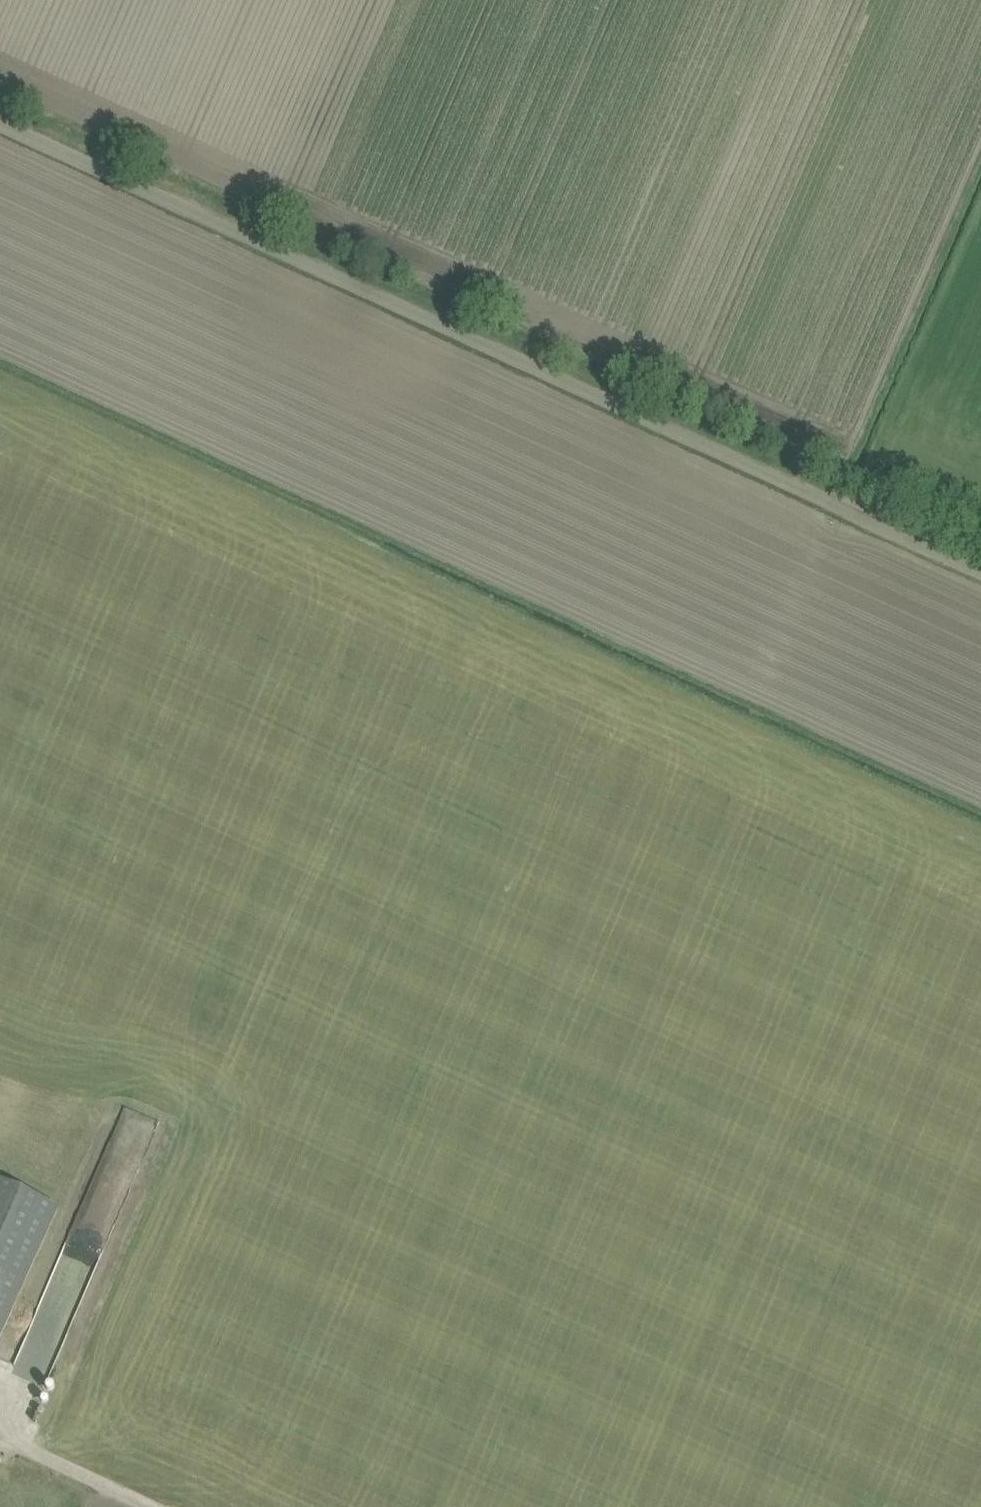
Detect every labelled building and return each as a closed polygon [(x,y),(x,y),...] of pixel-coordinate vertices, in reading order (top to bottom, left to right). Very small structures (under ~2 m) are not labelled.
[(108,1186),(125,1193),(155,1124),(137,1117),(125,1144),(123,1143),(111,1170),(114,1171),(108,1186)] [(58,1210),(0,1183),(0,1338),(58,1210)]
